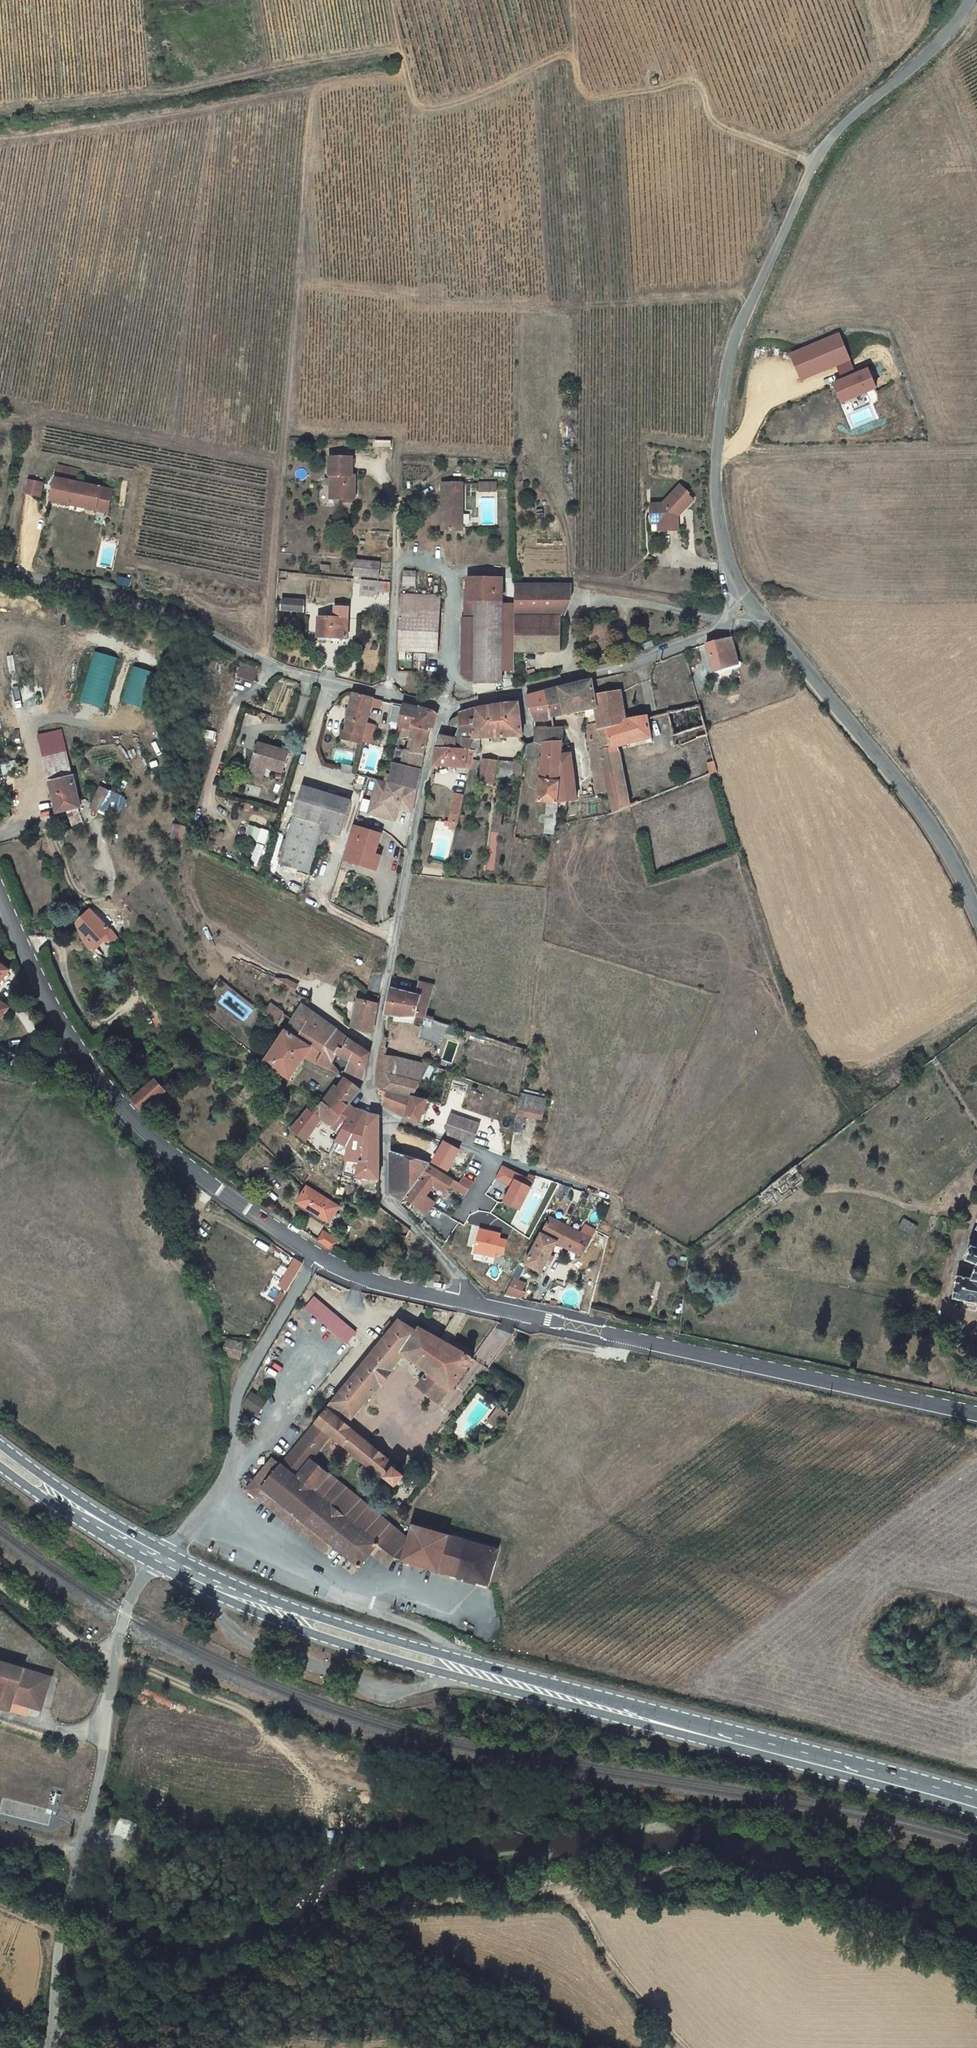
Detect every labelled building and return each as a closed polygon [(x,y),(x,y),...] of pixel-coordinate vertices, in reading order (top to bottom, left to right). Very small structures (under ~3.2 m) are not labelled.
[(850,359),(839,334),(802,349),(813,374),(835,365),(850,359)] [(813,374),(802,349),(791,353),(802,379),(813,374)] [(850,359),(835,365),(842,380),(856,375),(850,359)] [(876,389),(868,370),(856,375),(842,380),(849,399),(876,389)] [(849,399),(842,380),(834,384),(841,402),(849,399)] [(329,476),(330,476),(333,476),(333,493),(343,494),(343,499),(354,499),(354,476),(352,476),(352,458),(329,458),(329,476)] [(80,469),(59,465),(58,468),(80,473),(80,469)] [(80,473),(58,468),(56,478),(55,478),(54,486),(56,487),(56,490),(53,489),(51,501),(70,505),(70,503),(85,506),(84,508),(96,510),(101,488),(78,483),(80,473)] [(333,476),(330,476),(329,499),(343,499),(343,494),(333,493),(333,476)] [(42,483),(28,480),(25,493),(40,496),(42,483)] [(446,507),(446,530),(463,530),(462,483),(442,484),(443,507),(446,507)] [(480,483),(480,491),(496,491),(496,483),(480,483)] [(659,520),(659,528),(678,528),(678,511),(681,512),(694,500),(689,494),(691,493),(683,484),(664,501),(652,501),(652,512),(659,512),(659,520)] [(113,490),(101,488),(96,510),(108,513),(113,490)] [(355,560),(354,576),(379,578),(380,562),(355,560)] [(419,577),(404,577),(404,585),(419,585),(419,577)] [(377,591),(383,592),(384,581),(378,581),(360,580),(359,597),(377,597),(377,591)] [(465,605),(465,677),(471,680),(475,680),(475,682),(502,682),(502,580),(467,580),(467,602),(475,603),(475,605),(465,605)] [(562,616),(569,602),(569,586),(515,585),(515,651),(562,651),(562,616)] [(418,619),(439,619),(440,596),(415,595),(415,608),(402,607),(401,607),(400,623),(418,623),(418,619)] [(415,608),(415,595),(402,595),(402,607),(415,608)] [(282,599),(281,610),(303,612),(304,601),(282,599)] [(318,617),(317,638),(347,639),(348,618),(318,617)] [(418,623),(400,623),(399,650),(438,651),(439,619),(418,619),(418,623)] [(724,637),(732,667),(740,664),(732,634),(724,637)] [(724,637),(708,642),(716,671),(732,667),(724,637)] [(93,652),(83,704),(106,708),(116,656),(93,652)] [(254,682),(259,670),(243,662),(237,675),(254,682)] [(144,707),(151,670),(131,667),(124,704),(144,707)] [(593,789),(609,789),(600,726),(596,696),(593,680),(546,690),(551,716),(588,709),(593,789)] [(609,789),(612,812),(615,811),(629,805),(616,744),(633,741),(634,746),(653,741),(647,715),(626,720),(621,689),(596,696),(600,726),(609,789)] [(526,695),(532,718),(551,716),(546,690),(526,695)] [(349,710),(346,732),(363,736),(363,735),(367,723),(371,706),(373,699),(353,693),(349,710)] [(373,699),(371,706),(379,708),(381,700),(373,699)] [(709,739),(702,711),(700,701),(669,710),(677,743),(683,741),(684,743),(703,735),(705,740),(709,739)] [(475,774),(477,762),(480,739),(523,733),(517,702),(502,703),(459,710),(459,714),(447,717),(447,723),(458,726),(455,736),(439,735),(439,736),(436,746),(470,750),(468,767),(467,772),(475,774)] [(404,727),(401,738),(410,737),(413,727),(418,708),(404,705),(399,726),(404,727)] [(418,708),(413,727),(429,730),(433,716),(436,718),(437,715),(433,712),(418,708)] [(367,723),(363,735),(371,737),(375,725),(367,723)] [(524,743),(522,760),(542,764),(536,799),(543,800),(541,820),(553,822),(562,748),(565,724),(534,727),(532,742),(524,743)] [(396,748),(393,763),(421,770),(429,730),(413,727),(410,737),(409,738),(414,739),(411,752),(396,748)] [(50,779),(73,774),(62,731),(40,736),(50,779)] [(346,732),(345,740),(361,743),(362,741),(363,736),(346,732)] [(433,762),(468,767),(470,750),(436,746),(433,762)] [(259,747),(254,767),(280,774),(285,753),(259,747)] [(562,748),(553,822),(552,825),(557,824),(558,817),(564,816),(564,799),(574,798),(573,752),(567,752),(567,748),(562,748)] [(513,780),(519,781),(522,762),(515,761),(515,762),(501,760),(501,766),(499,773),(513,775),(513,780)] [(717,769),(715,760),(706,763),(709,773),(717,769)] [(9,762),(1,764),(4,774),(12,772),(9,762)] [(393,768),(389,783),(416,790),(421,770),(393,763),(392,764),(393,768)] [(73,777),(51,782),(58,812),(67,810),(74,828),(84,824),(78,808),(79,807),(73,777)] [(416,790),(389,783),(378,780),(371,807),(382,810),(380,817),(396,821),(399,809),(412,812),(416,790)] [(260,797),(262,789),(248,785),(246,793),(260,797)] [(341,831),(349,799),(301,786),(279,866),(311,874),(323,826),(341,831)] [(98,812),(111,817),(122,796),(101,787),(97,796),(104,799),(98,812)] [(441,829),(454,831),(463,793),(453,792),(447,819),(443,819),(441,829)] [(104,799),(97,796),(91,809),(98,812),(104,799)] [(382,810),(371,807),(369,814),(380,817),(382,810)] [(169,841),(185,847),(192,829),(176,823),(169,841)] [(249,860),(260,863),(269,831),(250,825),(245,842),(254,844),(249,860)] [(356,825),(347,857),(377,866),(381,852),(377,851),(382,832),(356,825)] [(91,910),(78,922),(78,926),(77,930),(81,942),(90,948),(99,940),(101,942),(106,945),(111,945),(116,942),(91,910)] [(414,1006),(428,1008),(434,986),(425,984),(424,987),(418,986),(416,995),(414,1006)] [(439,1044),(445,1033),(449,1025),(426,1016),(428,1008),(414,1006),(416,995),(391,989),(386,1013),(384,1020),(424,1022),(421,1037),(439,1044)] [(360,1030),(370,1033),(376,999),(371,998),(370,1003),(365,1002),(366,997),(356,995),(350,1027),(360,1030)] [(271,1003),(264,1012),(278,1022),(284,1013),(271,1003)] [(302,1005),(294,1019),(309,1031),(304,1038),(324,1051),(336,1030),(302,1005)] [(309,1031),(294,1019),(266,1062),(292,1082),(307,1061),(319,1066),(326,1053),(324,1051),(304,1038),(309,1031)] [(449,1025),(445,1033),(455,1036),(457,1028),(449,1025)] [(367,1050),(336,1030),(324,1051),(326,1053),(319,1066),(325,1070),(331,1072),(335,1075),(337,1072),(333,1063),(336,1056),(348,1062),(346,1070),(360,1078),(367,1050)] [(377,1088),(387,1090),(412,1097),(412,1096),(422,1078),(428,1066),(428,1065),(384,1054),(385,1047),(382,1046),(380,1053),(377,1074),(377,1088)] [(428,1066),(422,1078),(427,1081),(433,1068),(428,1066)] [(165,1091),(154,1078),(139,1091),(129,1100),(142,1114),(165,1091)] [(325,1099),(323,1102),(341,1116),(348,1105),(361,1090),(351,1080),(344,1079),(338,1088),(332,1096),(330,1093),(325,1099)] [(332,1096),(338,1088),(335,1086),(330,1093),(332,1096)] [(305,1088),(302,1093),(309,1096),(311,1092),(305,1088)] [(522,1094),(546,1099),(547,1095),(522,1089),(522,1094)] [(383,1104),(406,1118),(412,1097),(387,1090),(383,1104)] [(524,1111),(542,1115),(546,1099),(522,1094),(515,1132),(522,1133),(525,1115),(524,1115),(524,1111)] [(428,1099),(412,1096),(412,1097),(406,1118),(419,1124),(428,1099)] [(323,1102),(313,1113),(321,1119),(323,1116),(327,1118),(336,1125),(333,1127),(341,1134),(351,1117),(355,1110),(348,1105),(341,1116),(323,1102)] [(321,1119),(313,1113),(309,1110),(294,1129),(307,1139),(314,1130),(320,1120),(321,1119)] [(356,1177),(380,1180),(379,1116),(370,1114),(362,1111),(355,1110),(351,1117),(341,1134),(337,1141),(349,1147),(346,1160),(349,1161),(345,1173),(357,1176),(356,1177)] [(483,1128),(451,1117),(446,1131),(449,1135),(477,1147),(483,1128)] [(320,1120),(314,1130),(316,1132),(323,1122),(320,1120)] [(425,1155),(433,1160),(443,1144),(444,1142),(432,1138),(425,1155)] [(433,1160),(463,1177),(475,1184),(487,1166),(443,1144),(433,1160)] [(390,1155),(394,1193),(406,1201),(427,1169),(390,1155)] [(534,1182),(533,1182),(536,1176),(530,1174),(528,1179),(502,1166),(496,1178),(513,1186),(505,1202),(520,1209),(534,1182)] [(458,1200),(463,1203),(468,1195),(472,1189),(475,1184),(463,1177),(459,1183),(454,1183),(427,1169),(406,1201),(430,1215),(433,1210),(436,1204),(429,1201),(436,1190),(447,1195),(451,1188),(462,1194),(458,1200)] [(339,1211),(307,1189),(296,1206),(330,1226),(339,1211)] [(557,1243),(583,1256),(592,1239),(581,1233),(550,1217),(525,1264),(541,1272),(557,1243)] [(904,1219),(899,1227),(912,1235),(917,1227),(904,1219)] [(581,1233),(592,1239),(596,1230),(585,1225),(581,1233)] [(480,1230),(475,1252),(495,1257),(496,1252),(499,1239),(500,1234),(480,1230)] [(323,1234),(318,1242),(328,1249),(337,1254),(342,1245),(323,1234)] [(499,1239),(496,1252),(504,1254),(507,1241),(499,1239)] [(972,1246),(967,1260),(976,1264),(976,1248),(972,1246)] [(303,1265),(295,1260),(280,1287),(289,1292),(303,1265)] [(953,1298),(965,1301),(965,1302),(976,1304),(976,1303),(976,1304),(976,1267),(972,1279),(958,1276),(953,1298)] [(518,1273),(507,1295),(522,1299),(528,1285),(522,1282),(525,1276),(518,1273)] [(313,1296),(304,1309),(347,1345),(357,1333),(313,1296)] [(363,1567),(375,1551),(381,1543),(401,1557),(414,1540),(315,1460),(335,1437),(340,1441),(334,1449),(347,1459),(352,1452),(387,1482),(389,1479),(398,1486),(406,1476),(397,1469),(400,1465),(339,1415),(346,1406),(356,1413),(406,1352),(429,1370),(420,1381),(443,1399),(452,1387),(454,1388),(476,1357),(424,1328),(421,1331),(402,1321),(284,1463),(257,1495),(277,1511),(283,1503),(333,1543),(363,1567)] [(229,1338),(226,1354),(240,1357),(244,1342),(229,1338)] [(243,1407),(259,1415),(268,1400),(252,1391),(243,1407)] [(510,1414),(498,1406),(488,1421),(499,1429),(510,1414)] [(257,1495),(284,1463),(274,1456),(248,1488),(257,1495)] [(283,1503),(277,1511),(327,1551),(333,1543),(283,1503)] [(494,1583),(503,1549),(418,1527),(409,1562),(420,1564),(494,1583)] [(381,1543),(375,1551),(394,1565),(401,1557),(381,1543)] [(8,1710),(11,1700),(41,1709),(50,1676),(0,1660),(0,1708),(8,1710)]
